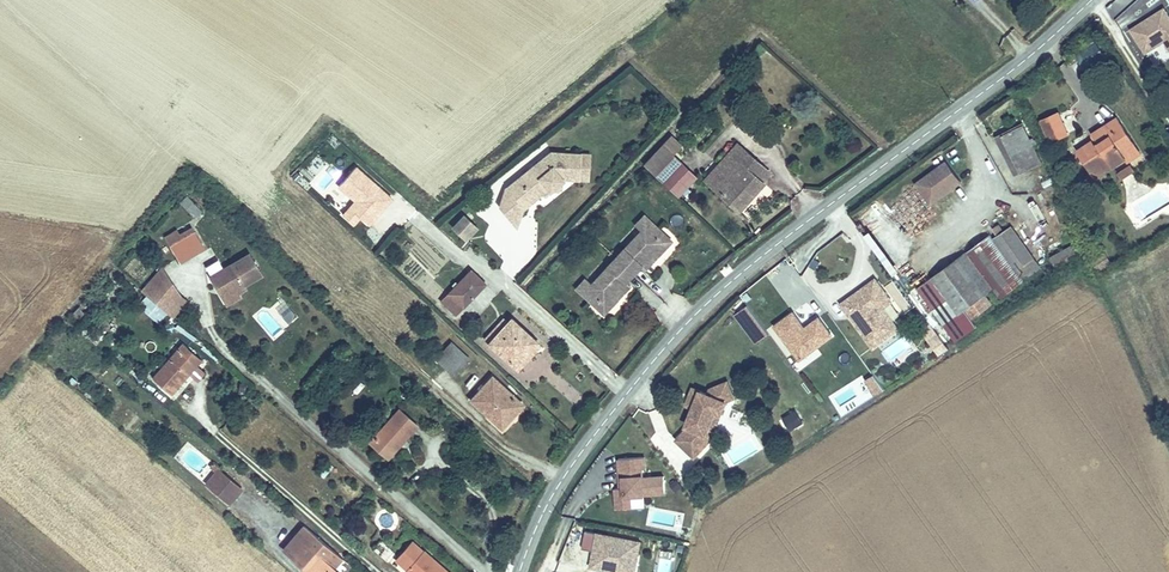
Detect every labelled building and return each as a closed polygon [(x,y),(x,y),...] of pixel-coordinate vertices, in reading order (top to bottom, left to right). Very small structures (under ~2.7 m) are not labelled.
[(1162,20),(1129,40),(1143,63),(1162,51),(1168,62),(1168,31),(1162,20)] [(1060,114),(1045,121),(1055,142),(1070,136),(1060,114)] [(1120,118),(1113,123),(1118,131),(1125,126),(1120,118)] [(1081,150),(1094,170),(1111,159),(1116,166),(1128,158),(1126,155),(1140,147),(1125,126),(1118,131),(1113,123),(1106,127),(1112,136),(1097,146),(1094,141),(1081,150)] [(1023,125),(1004,135),(1024,173),(1043,163),(1023,125)] [(1024,173),(1004,135),(998,139),(1017,176),(1024,173)] [(675,172),(664,161),(672,153),(675,156),(683,146),(675,139),(649,167),(666,182),(675,172)] [(732,207),(758,177),(735,158),(743,149),(733,141),(701,179),(732,207)] [(1126,155),(1128,158),(1132,165),(1146,156),(1140,147),(1126,155)] [(765,169),(743,149),(735,158),(758,177),(765,169)] [(699,179),(675,156),(672,153),(664,161),(675,172),(666,182),(682,197),(699,179)] [(552,154),(519,179),(535,200),(548,190),(550,192),(563,182),(566,180),(578,181),(581,157),(552,154)] [(590,158),(581,157),(578,181),(587,182),(590,158)] [(1111,159),(1094,170),(1099,177),(1116,166),(1111,159)] [(940,191),(950,183),(955,189),(964,182),(948,162),(919,185),(935,205),(944,197),(940,191)] [(1133,166),(1121,173),(1125,180),(1137,173),(1133,166)] [(519,179),(510,187),(525,207),(535,200),(519,179)] [(562,190),(563,182),(550,192),(558,193),(562,190)] [(944,197),(955,189),(950,183),(940,191),(944,197)] [(501,206),(516,227),(523,209),(525,207),(510,187),(507,189),(501,206)] [(190,195),(180,201),(191,219),(200,214),(190,195)] [(1042,205),(1035,210),(1050,228),(1057,223),(1042,205)] [(473,231),(462,220),(454,229),(465,239),(473,231)] [(573,296),(589,311),(595,305),(606,315),(625,295),(619,289),(636,272),(641,277),(664,252),(652,242),(657,236),(642,222),(631,234),(636,239),(588,292),(583,286),(573,296)] [(178,232),(168,237),(183,262),(191,258),(205,250),(193,230),(181,237),(178,232)] [(669,247),(657,236),(652,242),(664,252),(669,247)] [(996,237),(940,279),(966,313),(996,290),(1003,299),(1028,280),(996,237)] [(419,243),(409,255),(434,278),(444,266),(419,243)] [(1077,246),(1055,258),(1060,267),(1087,251),(1084,245),(1079,248),(1077,246)] [(236,293),(263,278),(250,256),(212,276),(228,307),(240,301),(236,293)] [(179,295),(162,268),(141,292),(173,319),(188,302),(179,295)] [(463,274),(442,297),(456,310),(477,287),(463,274)] [(897,277),(883,286),(903,315),(916,307),(897,277)] [(896,337),(879,315),(888,308),(872,286),(862,293),(866,298),(846,313),(860,331),(855,335),(870,356),(896,337)] [(846,313),(866,298),(862,293),(837,311),(855,335),(860,331),(846,313)] [(277,310),(287,324),(296,318),(287,303),(277,310)] [(212,320),(207,305),(198,308),(202,323),(212,320)] [(595,305),(589,311),(600,322),(606,315),(595,305)] [(762,341),(741,312),(728,321),(750,350),(762,341)] [(794,367),(827,343),(813,325),(805,331),(807,335),(802,339),(799,335),(787,319),(769,333),(794,367)] [(507,322),(486,346),(511,368),(523,353),(529,357),(536,348),(507,322)] [(931,325),(920,333),(939,358),(949,350),(931,325)] [(881,351),(894,367),(916,350),(903,334),(881,351)] [(448,341),(432,358),(451,376),(466,358),(448,341)] [(185,356),(190,351),(183,345),(177,351),(181,355),(174,363),(171,360),(153,382),(172,399),(187,383),(183,380),(187,376),(190,378),(199,368),(185,356)] [(204,363),(190,351),(185,356),(199,368),(204,363)] [(874,373),(863,378),(874,397),(884,391),(874,373)] [(489,377),(468,399),(499,429),(520,406),(489,377)] [(702,455),(723,419),(731,417),(727,400),(709,404),(706,409),(698,404),(684,428),(686,430),(680,440),(668,449),(683,469),(702,455)] [(396,410),(372,437),(392,454),(416,427),(396,410)] [(795,430),(789,419),(777,425),(784,437),(795,430)] [(392,454),(372,437),(363,447),(383,465),(392,454)] [(730,463),(762,452),(758,440),(725,451),(730,463)] [(647,458),(618,457),(616,509),(645,510),(646,496),(665,497),(665,477),(646,476),(647,458)] [(210,471),(197,485),(221,506),(233,491),(210,471)] [(297,529),(281,546),(286,549),(280,555),(291,565),(293,562),(302,570),(300,571),(320,571),(322,569),(325,571),(326,571),(336,562),(297,529)] [(623,558),(631,559),(634,545),(579,536),(576,554),(588,556),(584,571),(620,571),(623,558)] [(391,567),(397,571),(440,571),(421,555),(418,558),(406,549),(391,567)] [(631,559),(623,558),(620,571),(629,571),(631,559)]
